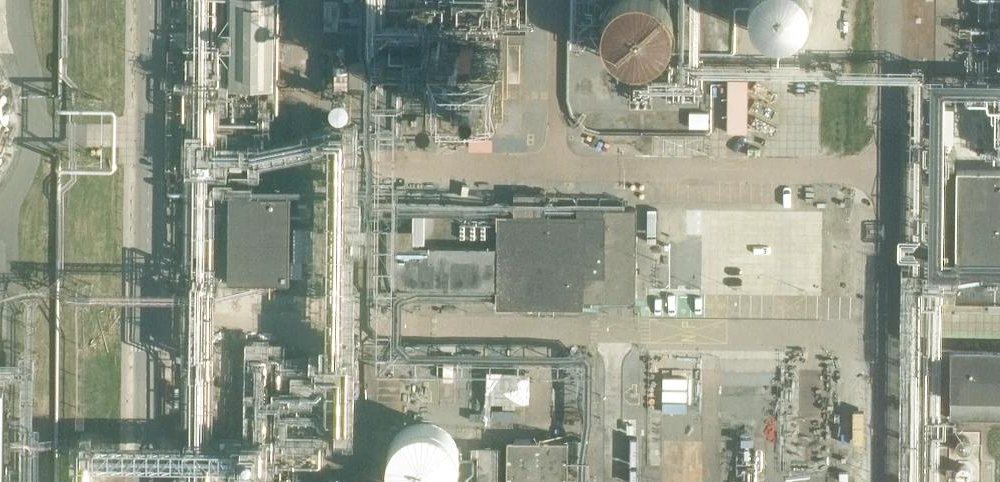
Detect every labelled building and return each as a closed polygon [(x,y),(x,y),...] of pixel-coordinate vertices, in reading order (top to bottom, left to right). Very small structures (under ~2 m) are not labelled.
[(237,83),(278,84),(281,0),(240,0),(237,83)] [(355,0),(344,0),(342,35),(353,35),(355,0)] [(671,33),(671,25),(668,18),(665,11),(660,6),(654,1),(653,0),(612,0),(611,1),(606,5),(601,10),(597,18),(595,24),(594,31),(594,39),(597,47),(600,54),(605,60),(610,65),(616,68),(624,71),(632,72),(638,71),(645,69),(653,66),(660,61),(664,55),(668,48),(671,41),(671,33)] [(349,60),(349,84),(369,84),(370,60),(349,60)] [(732,71),(733,128),(756,128),(756,71),(732,71)] [(10,118),(9,108),(8,99),(6,90),(3,80),(0,73),(0,162),(2,157),(5,148),(8,138),(9,129),(10,118)] [(713,126),(714,107),(693,106),(692,125),(713,126)] [(999,300),(999,170),(956,169),(954,299),(999,300)] [(252,174),(229,174),(229,229),(228,279),(289,280),(289,276),(313,276),(314,192),(252,192),(252,174)] [(412,230),(354,230),(353,287),(497,288),(497,306),(582,306),(582,305),(590,305),(590,299),(635,300),(636,208),(545,207),(545,193),(513,193),(513,216),(498,215),(497,248),(412,247),(412,230)] [(950,350),(950,418),(999,418),(999,350),(950,350)] [(462,476),(461,470),(459,463),(456,456),(451,449),(446,445),(440,442),(434,440),(426,438),(420,439),(412,440),(405,443),(399,448),(394,454),(390,460),(388,468),(387,475),(387,481),(461,481),(462,476)] [(567,460),(584,460),(584,440),(507,439),(507,481),(567,481),(567,460)]
